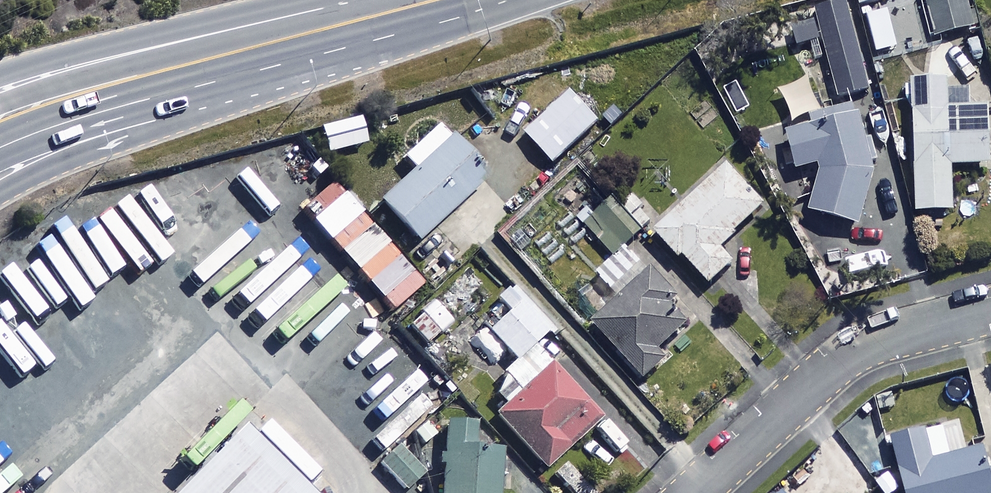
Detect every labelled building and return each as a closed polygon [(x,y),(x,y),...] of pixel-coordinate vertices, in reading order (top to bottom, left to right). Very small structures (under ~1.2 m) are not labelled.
[(963,0),(926,0),(936,42),(972,33),(963,0)] [(870,92),(844,1),(813,10),(839,101),(870,92)] [(807,82),(780,91),(792,122),(818,112),(807,82)] [(969,95),(948,95),(948,83),(913,84),(916,217),(954,216),(953,170),(990,169),(990,112),(969,112),(969,95)] [(598,126),(570,95),(526,135),(554,166),(598,126)] [(809,214),(861,228),(875,174),(863,116),(786,134),(796,175),(822,169),(809,214)] [(366,146),(359,121),(321,130),(327,156),(366,146)] [(486,183),(437,130),(403,161),(413,173),(379,204),(417,246),(486,183)] [(765,210),(727,170),(656,237),(708,291),(734,266),(720,252),(765,210)] [(612,199),(584,225),(615,257),(642,232),(612,199)] [(675,263),(651,235),(601,280),(619,300),(591,326),(643,384),(668,362),(659,353),(700,317),(662,274),(675,263)] [(551,332),(511,289),(497,301),(509,313),(487,333),(516,365),(551,332)] [(407,330),(425,349),(452,324),(435,305),(407,330)] [(600,422),(550,369),(496,420),(545,473),(600,422)] [(989,473),(984,451),(967,456),(960,426),(893,443),(905,492),(990,492),(990,473),(989,473)] [(447,430),(442,492),(499,492),(503,433),(447,430)] [(245,437),(190,492),(301,492),(245,437)] [(421,478),(400,451),(382,465),(403,492),(421,478)] [(564,465),(552,476),(568,492),(590,492),(564,465)]
